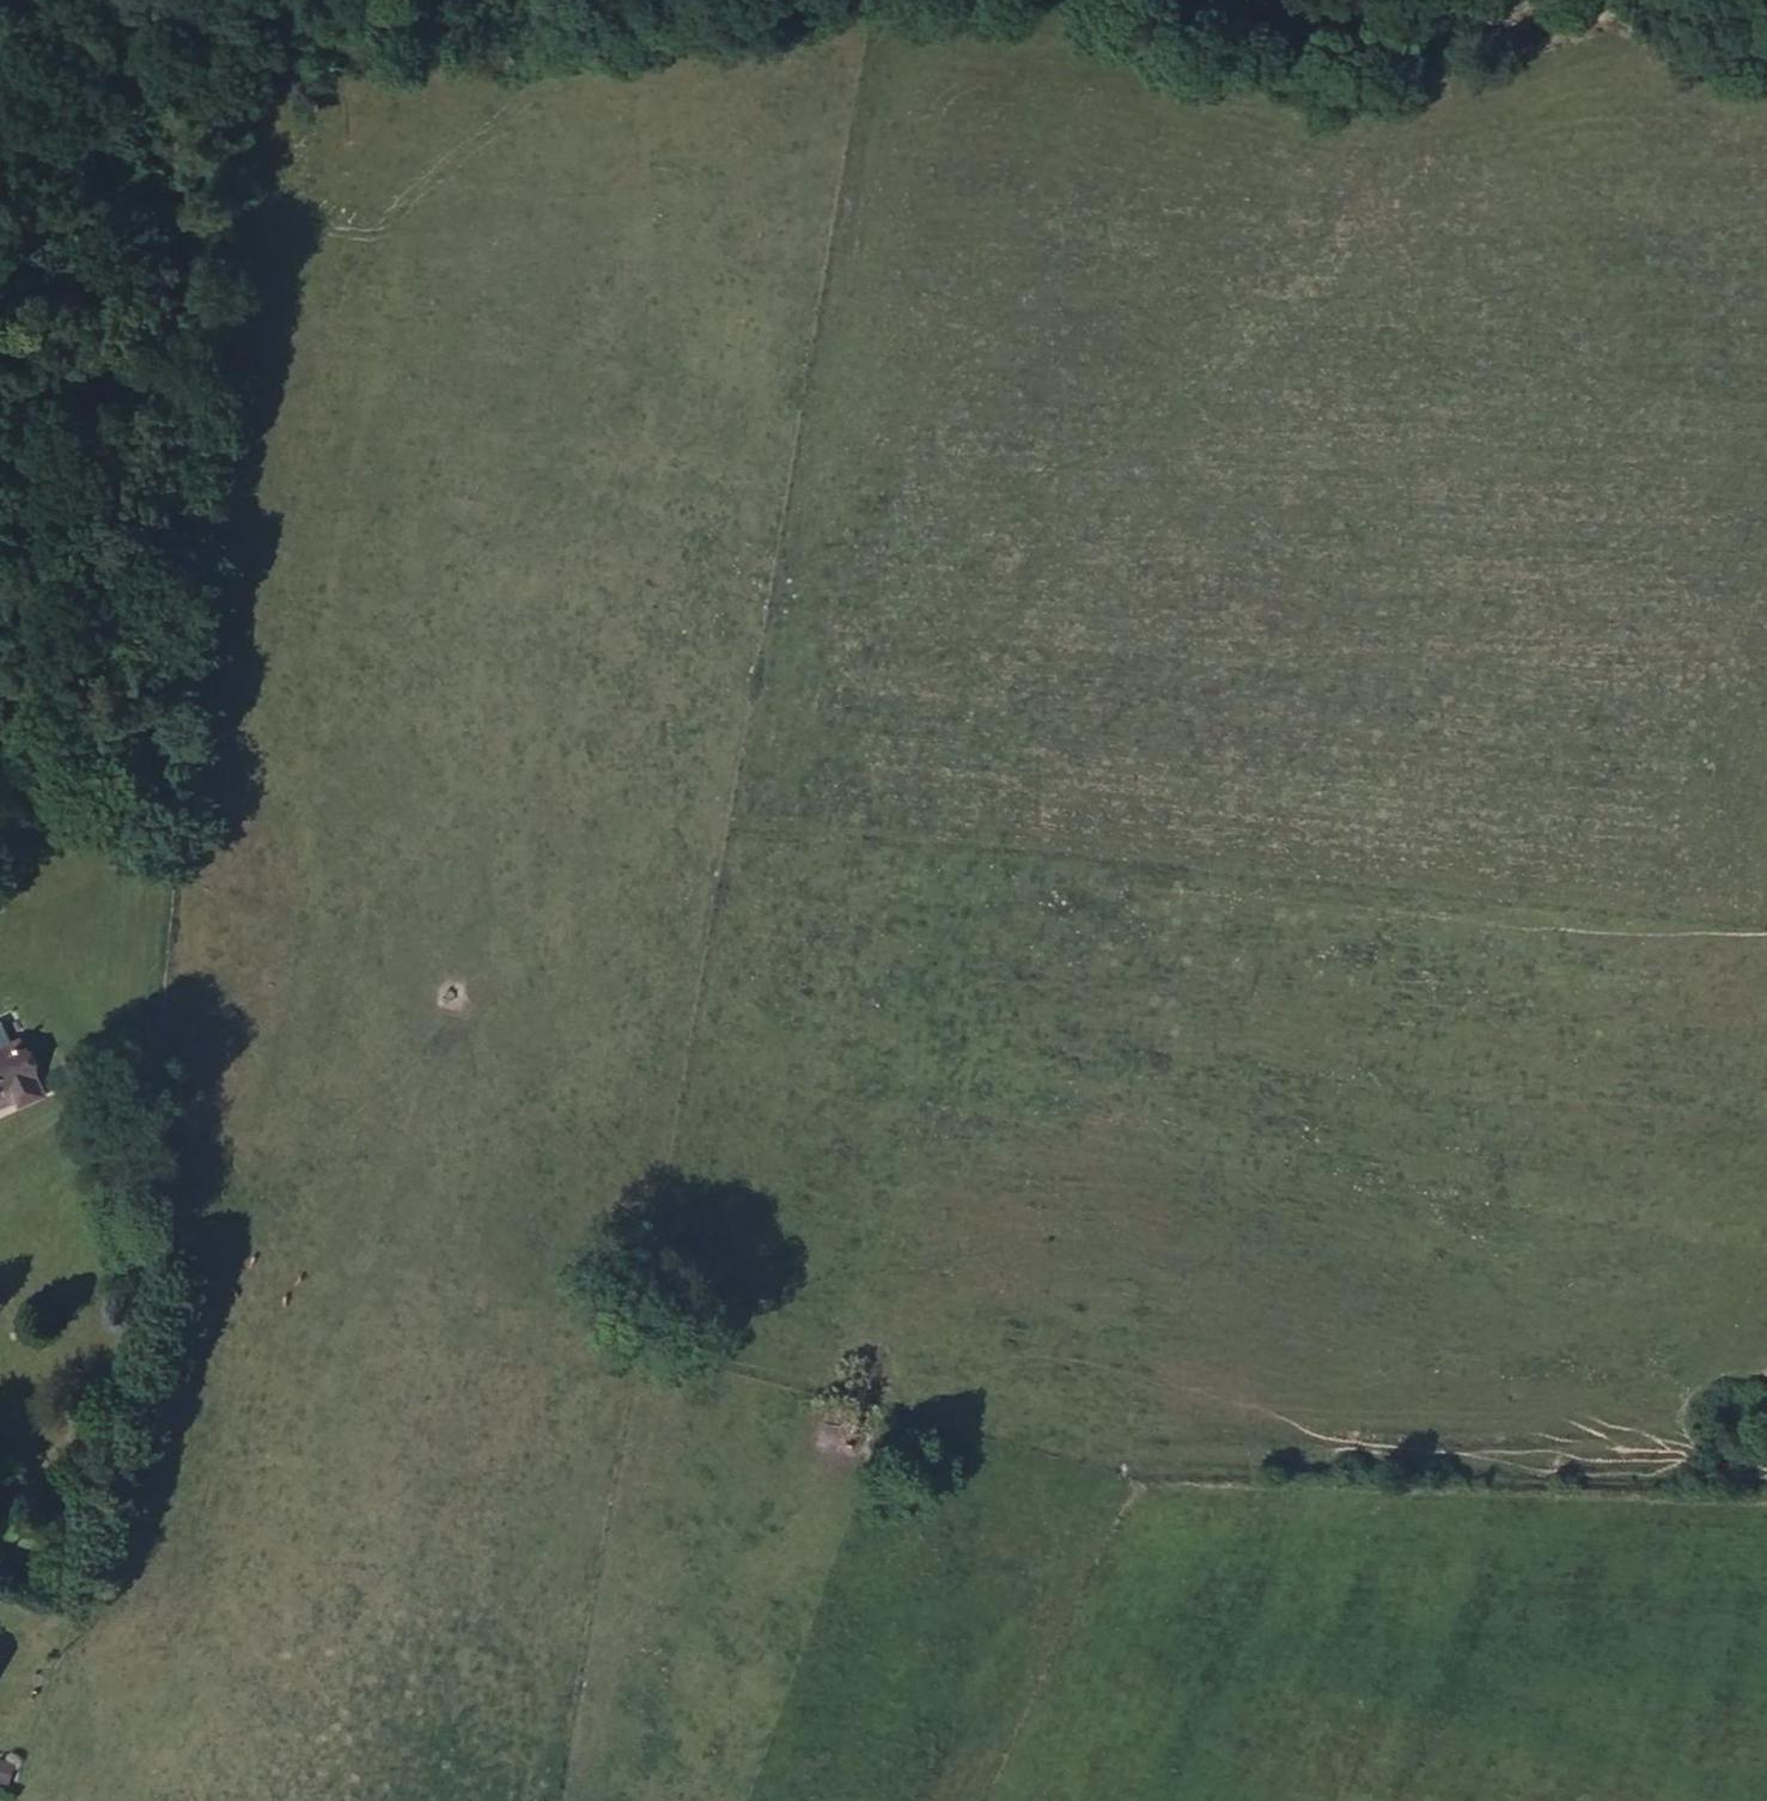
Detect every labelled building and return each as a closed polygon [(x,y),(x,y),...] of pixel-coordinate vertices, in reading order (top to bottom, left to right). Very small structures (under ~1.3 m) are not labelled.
[(20,1038),(0,1047),(0,1093),(12,1087),(18,1099),(20,1105),(45,1093),(20,1038)] [(0,1093),(0,1107),(18,1099),(12,1087),(0,1093)] [(118,1205),(121,1191),(111,1189),(108,1203),(118,1205)]
